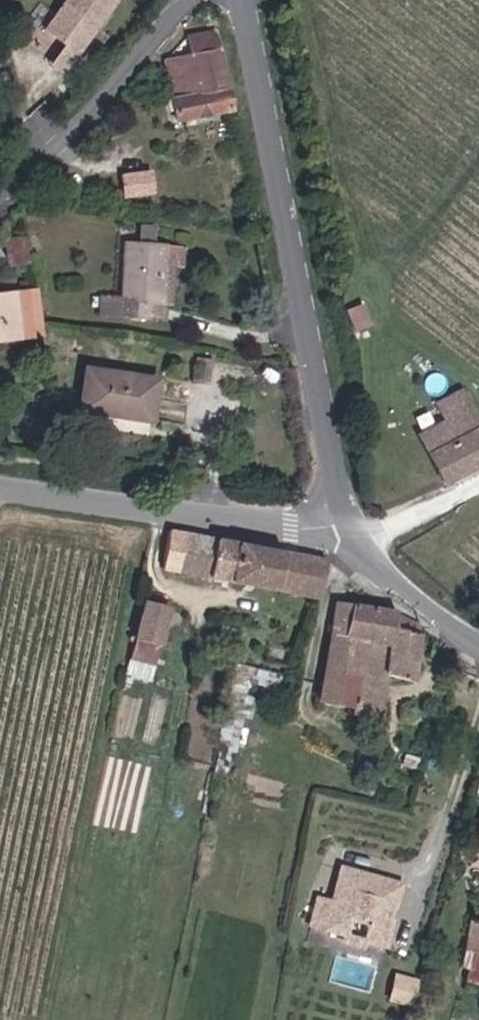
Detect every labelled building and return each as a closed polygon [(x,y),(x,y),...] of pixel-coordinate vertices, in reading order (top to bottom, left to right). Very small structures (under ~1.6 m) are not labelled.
[(92,20),(73,0),(55,0),(1,52),(19,71),(29,81),(92,20)] [(175,95),(231,85),(217,2),(196,5),(199,29),(166,35),(175,95)] [(122,196),(155,193),(153,168),(120,170),(122,196)] [(7,259),(27,257),(22,222),(3,225),(7,259)] [(147,292),(161,290),(162,232),(121,233),(119,288),(97,288),(97,306),(147,305),(147,292)] [(42,319),(36,283),(0,287),(0,324),(2,324),(2,333),(43,329),(42,319)] [(82,396),(149,408),(156,368),(89,357),(82,396)] [(478,448),(478,406),(470,388),(414,417),(440,467),(478,448)] [(154,550),(230,565),(239,525),(162,511),(154,550)] [(230,565),(311,582),(327,542),(239,525),(230,565)] [(153,611),(158,587),(133,582),(122,636),(125,637),(150,642),(154,623),(168,626),(171,615),(153,611)] [(387,676),(358,671),(375,591),(335,584),(316,682),(352,689),(351,696),(381,703),(387,676)] [(171,615),(176,591),(158,587),(153,611),(171,615)] [(392,657),(411,660),(422,606),(406,603),(404,596),(375,591),(358,671),(387,676),(392,657)] [(147,656),(150,642),(125,637),(122,651),(147,656)] [(323,892),(321,920),(358,923),(359,910),(365,908),(372,909),(377,912),(376,924),(399,926),(401,896),(397,890),(398,881),(403,882),(404,855),(344,848),(340,893),(323,892)] [(468,942),(476,944),(478,945),(478,900),(468,942)] [(359,910),(358,923),(357,932),(376,934),(376,924),(377,912),(372,909),(365,908),(359,910)] [(389,997),(411,1002),(415,976),(393,972),(389,997)]
